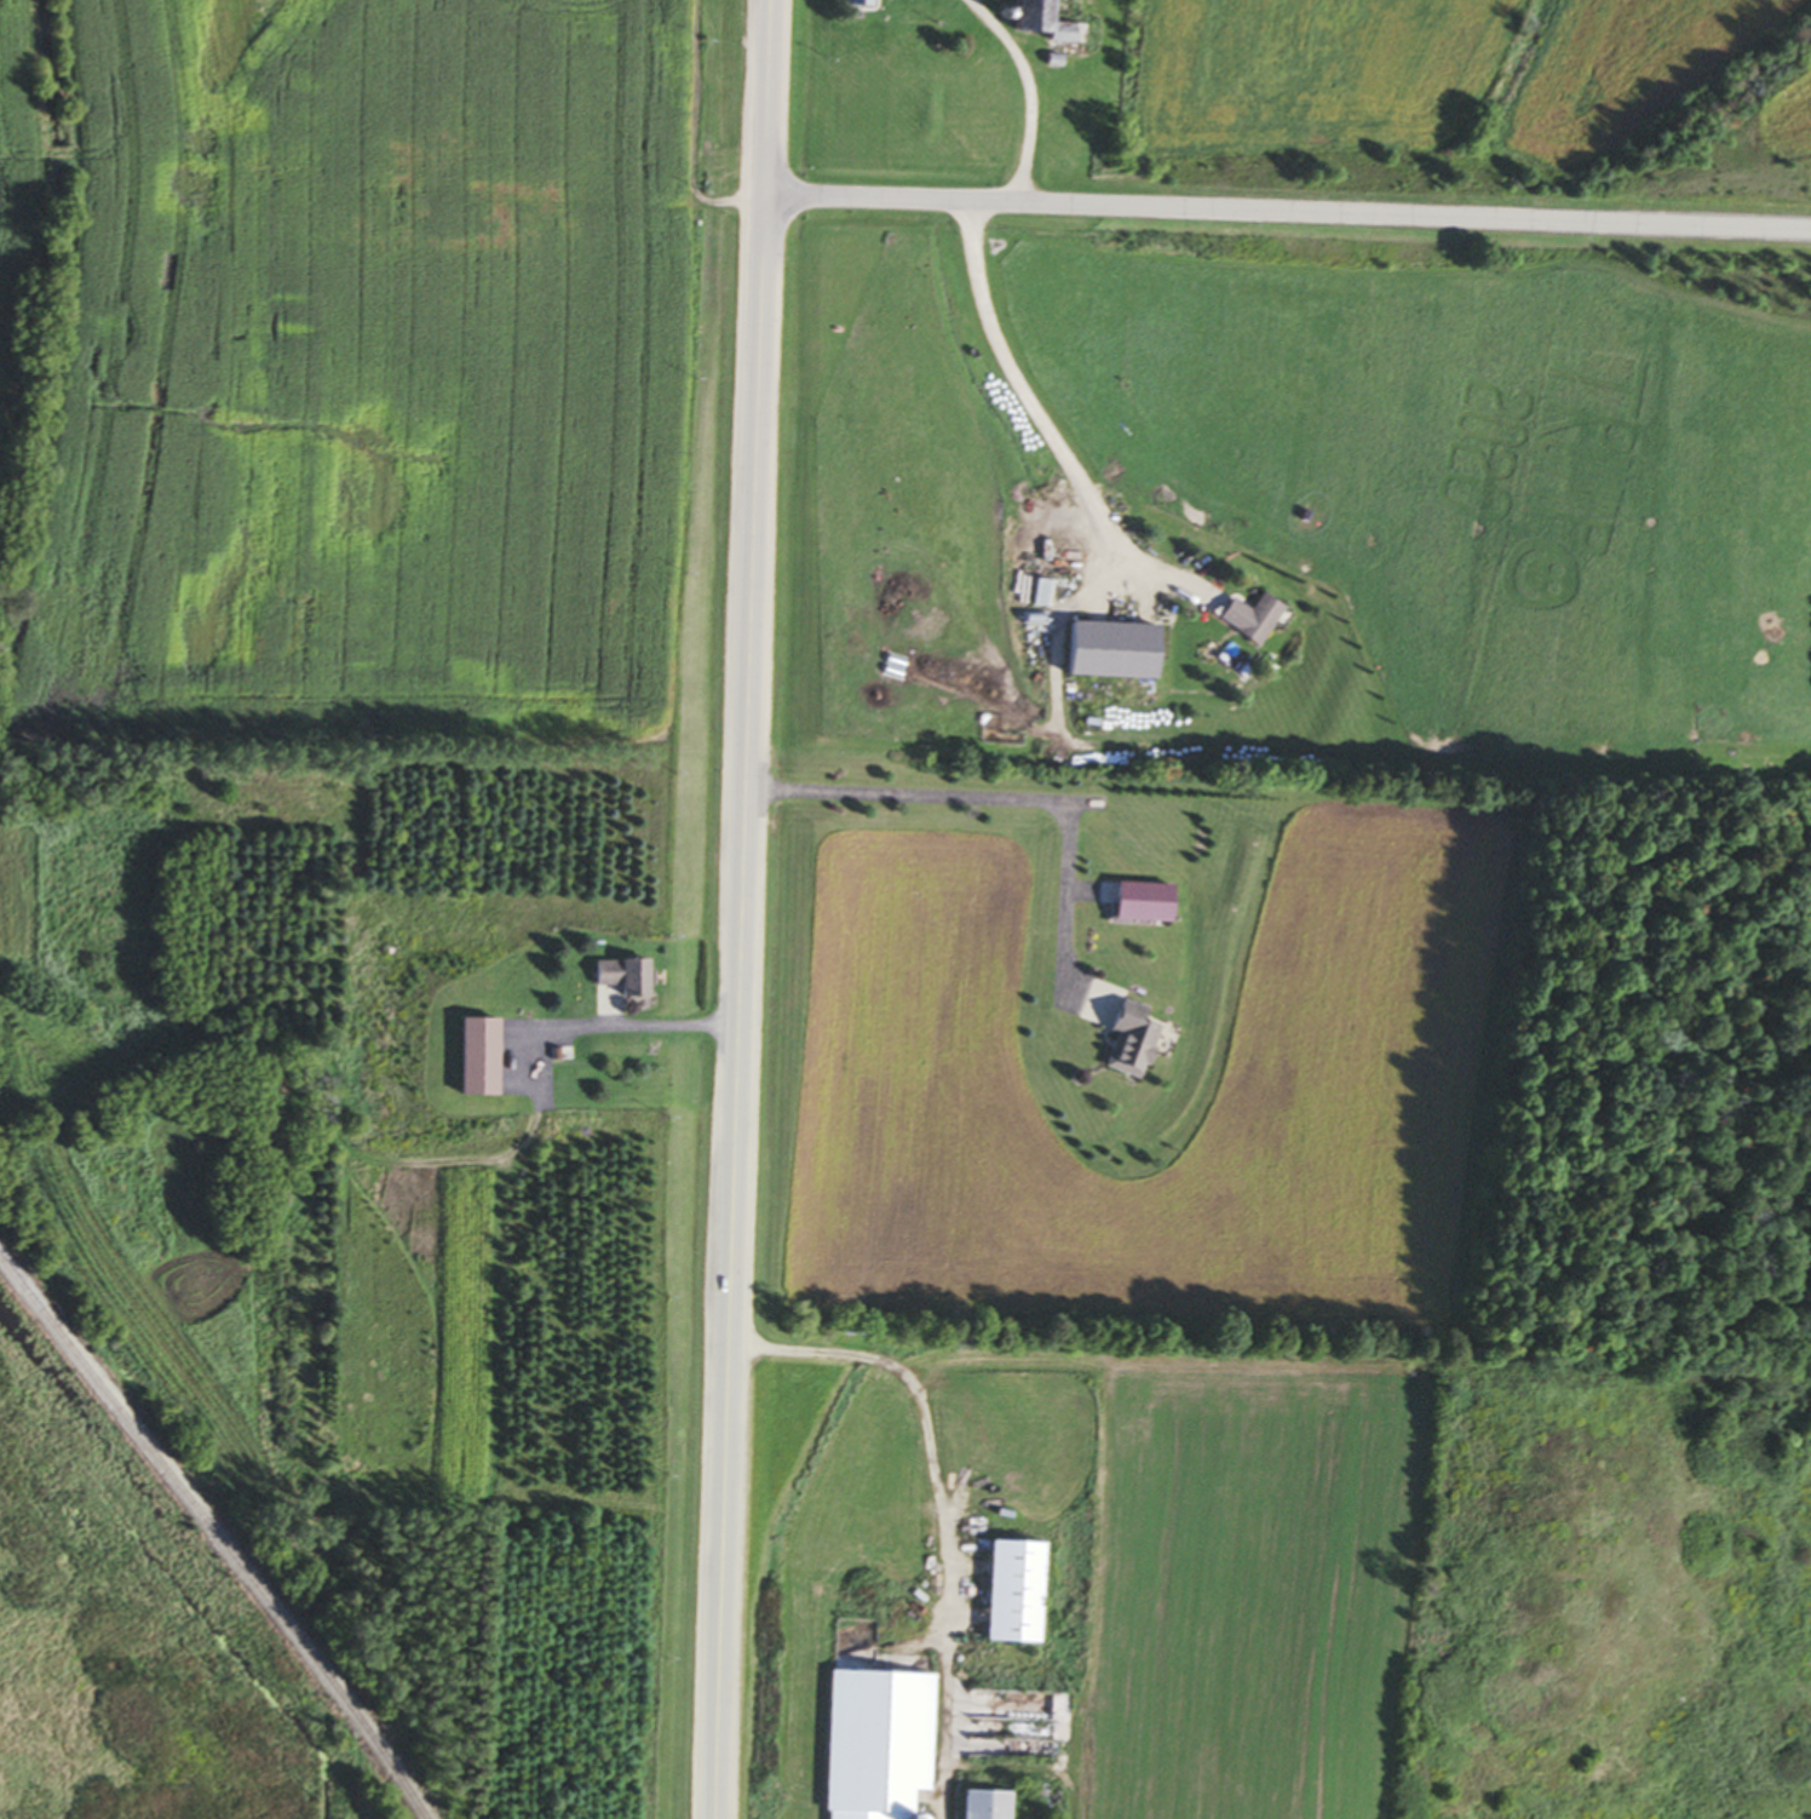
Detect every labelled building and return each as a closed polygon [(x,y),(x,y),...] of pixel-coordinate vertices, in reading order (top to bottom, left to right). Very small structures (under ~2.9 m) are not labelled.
[(1090,25),(1065,24),(1065,0),(1028,0),(1028,34),(1059,34),(1059,43),(1090,44),(1090,25)] [(1261,645),(1287,607),(1266,593),(1253,611),(1236,599),(1223,619),(1261,645)] [(1168,626),(1072,623),(1070,678),(1167,681),(1168,626)] [(1179,886),(1121,884),(1120,923),(1178,924),(1179,886)] [(629,999),(650,999),(650,962),(600,962),(600,987),(629,987),(629,999)] [(1109,1068),(1148,1080),(1165,1026),(1148,1021),(1152,1009),(1123,1000),(1113,1031),(1120,1034),(1109,1068)] [(505,1020),(468,1020),(468,1097),(505,1097),(505,1020)] [(1044,1645),(1047,1543),(995,1542),(992,1643),(1044,1645)] [(836,1670),(831,1818),(908,1818),(908,1813),(917,1814),(918,1790),(933,1791),(937,1673),(836,1670)] [(1050,1760),(1050,1743),(1018,1743),(1018,1760),(1050,1760)] [(968,1790),(967,1818),(1012,1818),(1013,1791),(968,1790)]
